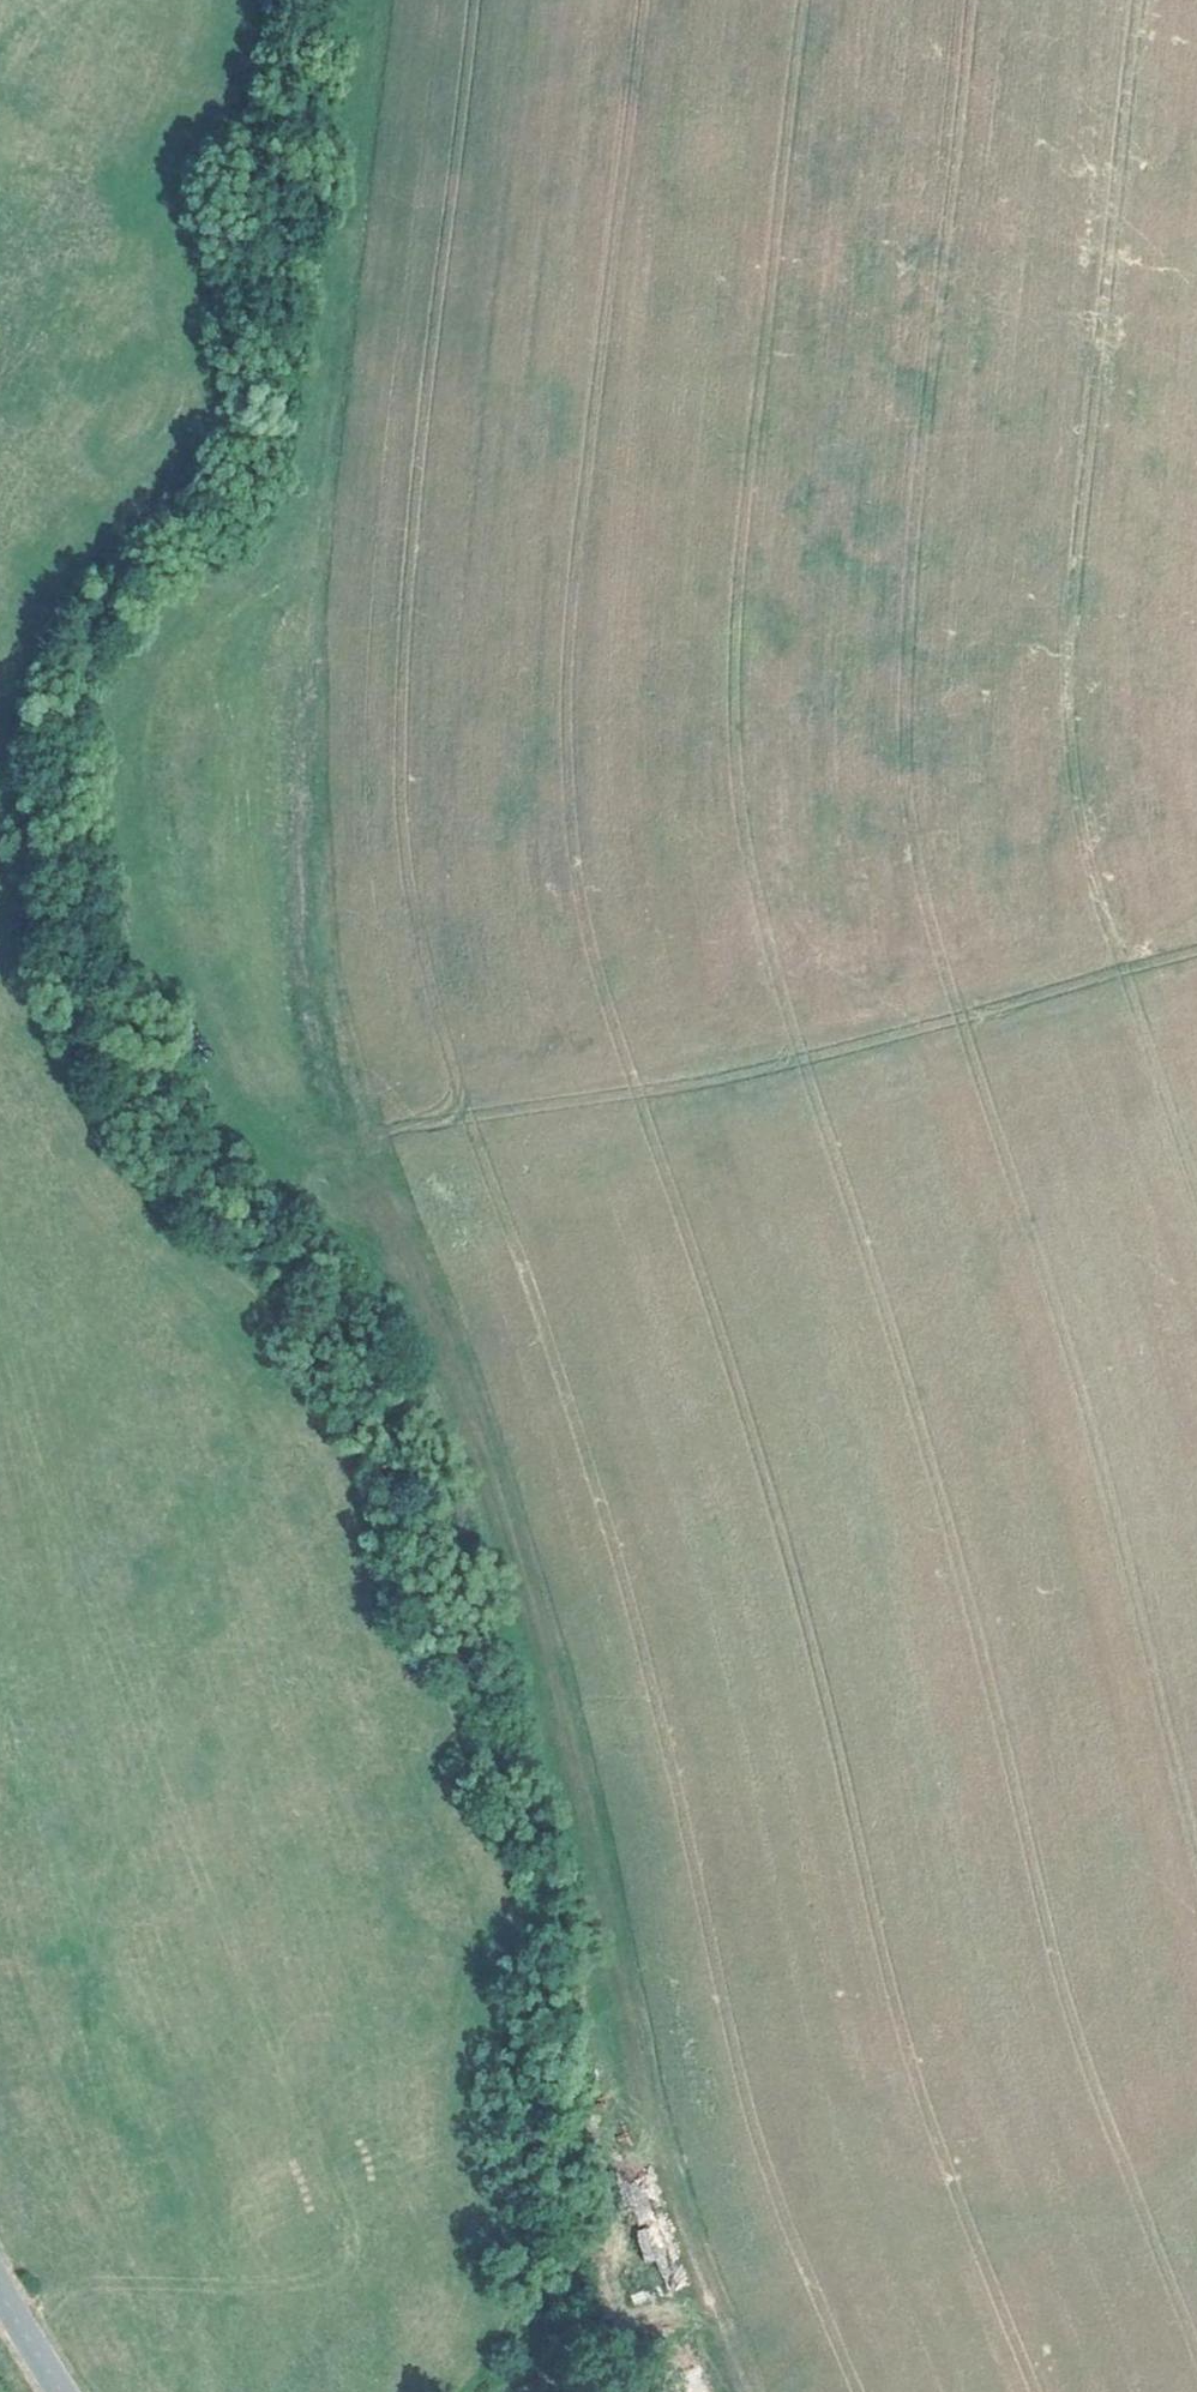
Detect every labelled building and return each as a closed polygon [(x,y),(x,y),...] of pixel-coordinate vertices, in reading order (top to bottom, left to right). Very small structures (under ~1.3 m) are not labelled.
[(662,2256),(651,2226),(635,2232),(645,2261),(662,2256)]
